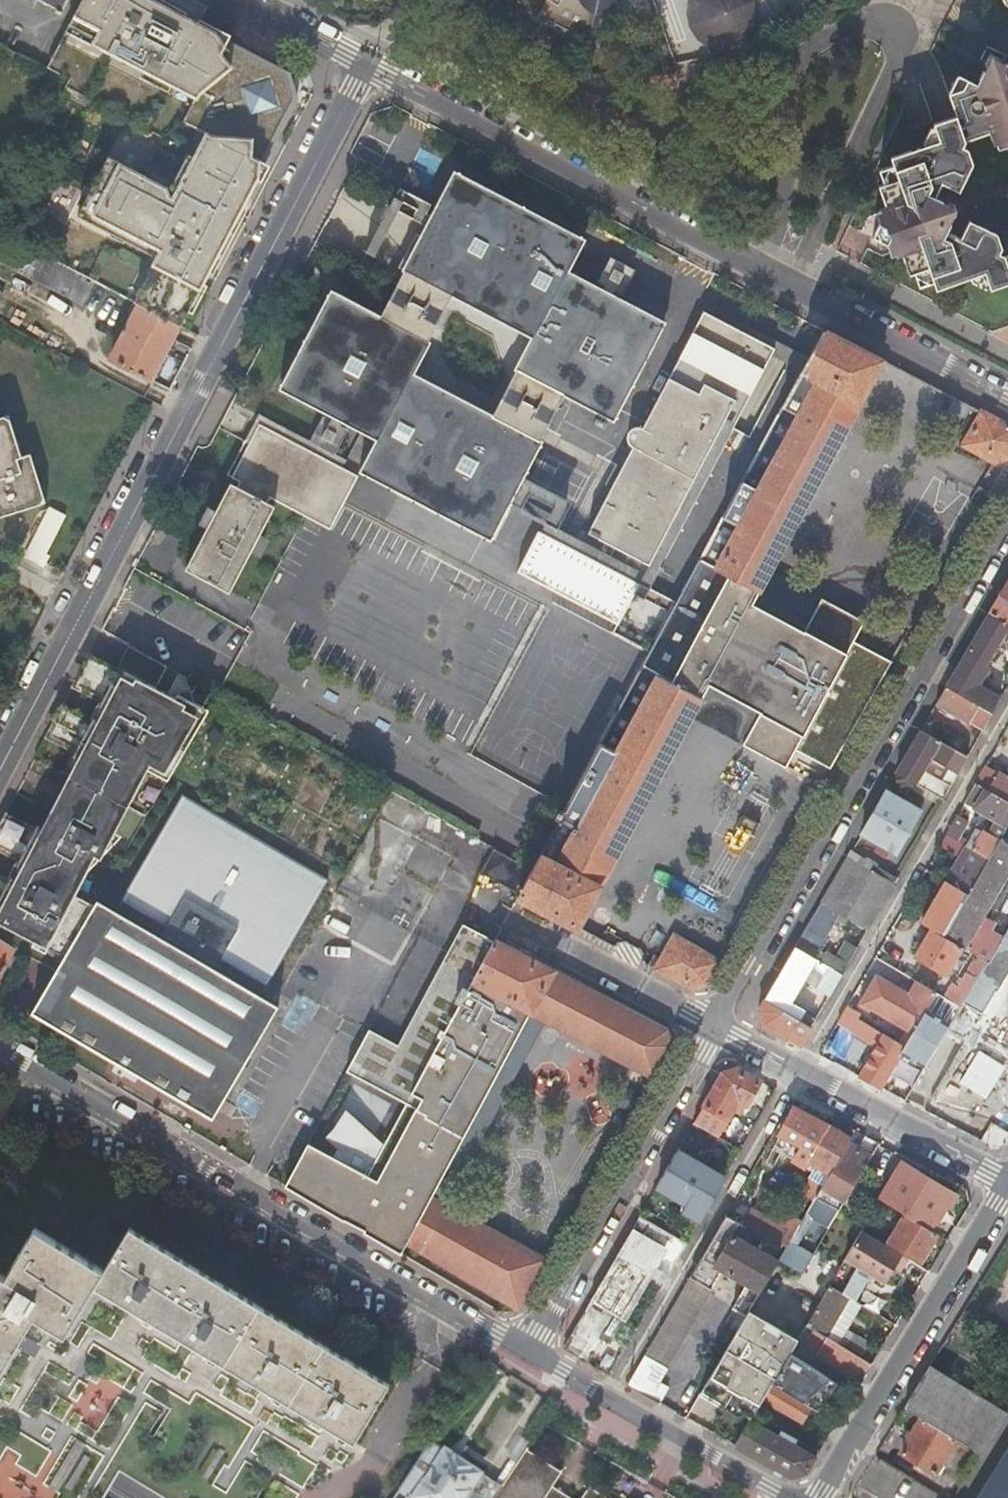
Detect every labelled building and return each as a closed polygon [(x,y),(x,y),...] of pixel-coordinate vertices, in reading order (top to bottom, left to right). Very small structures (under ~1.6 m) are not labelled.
[(233,67),(221,53),(228,39),(230,33),(158,0),(83,0),(67,31),(200,94),(233,67)] [(546,0),(542,0),(533,16),(539,18),(548,1),(546,0)] [(548,1),(539,18),(542,21),(546,23),(552,27),(581,44),(583,34),(586,19),(587,14),(591,15),(595,14),(599,14),(603,12),(607,10),(610,7),(612,4),(614,0),(546,0),(548,1)] [(685,9),(689,17),(697,26),(704,31),(714,33),(721,34),(739,33),(738,30),(745,22),(754,0),(683,0),(685,9)] [(1000,8),(1002,11),(1007,9),(1007,10),(1007,0),(997,0),(1000,8)] [(592,20),(586,19),(583,34),(589,35),(592,20)] [(546,23),(542,21),(540,24),(551,29),(552,27),(546,23)] [(284,68),(228,39),(221,53),(233,67),(200,94),(184,122),(202,132),(272,139),(294,100),(284,78),(284,68)] [(1001,67),(985,60),(981,68),(982,72),(984,73),(983,75),(979,72),(970,88),(960,83),(955,92),(943,93),(949,115),(929,120),(930,123),(933,137),(919,141),(886,151),(890,166),(874,172),(884,201),(878,212),(886,216),(883,222),(875,217),(868,231),(882,238),(886,230),(891,232),(889,237),(898,242),(906,266),(910,265),(916,280),(931,275),(933,280),(965,269),(979,265),(986,281),(986,283),(1007,276),(1007,246),(1001,249),(994,245),(996,240),(993,227),(963,212),(954,229),(939,221),(943,214),(940,212),(941,209),(946,209),(948,208),(950,202),(949,199),(947,197),(945,195),(943,195),(941,195),(939,196),(936,197),(934,196),(936,192),(927,188),(935,172),(952,181),(964,159),(960,147),(955,145),(957,140),(984,131),(987,138),(1007,149),(1007,65),(1001,67)] [(955,92),(960,83),(950,78),(943,93),(955,92)] [(918,139),(919,141),(933,137),(930,123),(926,124),(918,139)] [(134,301),(179,324),(264,162),(257,159),(272,139),(202,132),(171,188),(118,162),(91,215),(159,253),(134,301)] [(380,317),(332,289),(280,389),(379,437),(359,470),(490,540),(566,395),(613,420),(665,322),(568,271),(585,239),(456,171),(423,234),(405,267),(406,268),(380,317)] [(839,248),(854,255),(863,236),(848,229),(839,248)] [(82,304),(95,280),(0,231),(0,261),(82,304)] [(405,267),(423,234),(416,231),(399,264),(405,267)] [(626,286),(638,273),(619,256),(607,270),(626,286)] [(981,282),(986,281),(979,265),(965,269),(967,274),(981,282)] [(150,379),(179,324),(134,301),(127,316),(132,319),(126,330),(124,329),(122,333),(124,334),(112,359),(150,379)] [(647,657),(676,601),(650,587),(776,347),(705,310),(644,427),(641,426),(639,426),(637,426),(635,426),(631,429),(629,432),(627,437),(628,440),(629,443),(633,447),(584,542),(566,533),(553,556),(530,544),(509,585),(608,637),(603,645),(642,666),(647,657)] [(518,897),(576,928),(690,717),(707,684),(759,711),(741,744),(785,767),(794,749),(830,768),(891,661),(853,640),(864,620),(820,597),(803,630),(751,603),(768,570),(881,359),(823,329),(782,404),(798,413),(757,491),(741,482),(722,517),(738,526),(663,666),(647,657),(642,666),(630,688),(647,697),(636,717),(620,708),(566,808),(559,821),(575,829),(557,865),(540,856),(532,871),(520,895),(518,897)] [(981,412),(962,445),(1004,467),(1007,459),(1007,426),(981,412)] [(47,503),(33,453),(24,456),(10,414),(0,418),(0,517),(47,503)] [(237,487),(267,503),(270,497),(311,518),(315,510),(319,511),(332,486),(246,440),(227,475),(240,481),(237,487)] [(273,506),(267,503),(237,487),(231,484),(187,569),(229,590),(273,506)] [(66,516),(53,509),(27,558),(44,568),(50,556),(46,554),(66,516)] [(820,597),(768,570),(751,603),(803,630),(820,597)] [(988,614),(1006,625),(1007,625),(1007,624),(1007,580),(988,614)] [(1006,625),(988,614),(946,687),(992,715),(1001,699),(978,686),(989,667),(984,664),(1006,625)] [(1007,634),(1007,626),(1007,625),(1006,625),(984,664),(989,667),(1007,634)] [(136,650),(121,678),(90,661),(77,686),(108,703),(95,728),(64,712),(50,738),(81,754),(69,777),(74,780),(56,815),(50,812),(38,835),(8,819),(0,833),(0,848),(25,861),(12,885),(0,879),(0,924),(63,958),(93,907),(69,894),(79,875),(98,854),(96,853),(98,853),(100,852),(102,851),(103,850),(104,847),(105,845),(104,842),(103,840),(109,843),(130,804),(125,801),(146,764),(163,774),(188,731),(197,717),(178,707),(165,700),(178,674),(136,650)] [(759,711),(707,684),(690,717),(741,744),(759,711)] [(992,715),(946,687),(936,704),(983,731),(992,715)] [(193,734),(197,727),(207,710),(183,698),(178,707),(197,717),(188,731),(193,734)] [(958,773),(967,757),(920,731),(895,774),(942,801),(949,790),(920,773),(930,758),(958,773)] [(1007,803),(1007,780),(986,767),(976,784),(1007,803)] [(74,780),(69,777),(50,812),(56,815),(74,780)] [(1007,826),(1007,803),(976,784),(964,804),(996,821),(988,836),(983,833),(972,851),(988,860),(1000,840),(1007,826)] [(923,805),(889,785),(885,791),(920,811),(923,805)] [(920,811),(885,791),(861,834),(895,854),(920,811)] [(124,899),(170,925),(187,896),(240,927),(223,956),(269,983),(329,879),(184,795),(124,899)] [(423,813),(389,795),(346,876),(380,894),(423,813)] [(957,817),(946,836),(948,837),(952,839),(953,839),(963,821),(957,817)] [(1000,840),(988,860),(968,895),(943,937),(962,947),(964,949),(976,955),(986,960),(988,962),(1002,938),(990,932),(985,928),(987,924),(989,921),(982,917),(1007,872),(1007,845),(1000,840)] [(968,895),(988,860),(972,851),(968,848),(947,883),(968,895)] [(520,895),(532,871),(493,850),(481,875),(520,895)] [(873,873),(847,858),(820,904),(838,915),(846,919),(873,873)] [(846,919),(867,931),(894,885),(873,873),(846,919)] [(943,937),(968,895),(947,883),(946,882),(921,925),(931,930),(922,946),(919,952),(915,958),(946,976),(962,947),(943,937)] [(214,1117),(279,1005),(216,969),(223,956),(240,927),(187,896),(170,925),(163,937),(101,901),(35,1013),(214,1117)] [(838,915),(820,904),(794,949),(812,959),(817,952),(838,915)] [(995,924),(989,921),(987,924),(985,928),(990,932),(993,927),(995,924)] [(546,1020),(651,1076),(669,1045),(665,1031),(495,942),(494,943),(489,940),(489,938),(464,925),(449,954),(400,1047),(371,1031),(348,1073),(408,1106),(417,1111),(377,1182),(368,1177),(309,1143),(285,1186),(344,1221),(345,1220),(364,1230),(363,1232),(401,1254),(407,1242),(519,1306),(545,1260),(447,1204),(433,1196),(532,1012),(546,1020)] [(705,984),(718,961),(674,937),(661,962),(653,958),(649,967),(691,989),(705,984)] [(919,952),(922,946),(915,942),(912,948),(919,952)] [(13,950),(0,943),(0,973),(13,950)] [(764,1001),(798,1021),(803,1012),(782,999),(787,991),(795,996),(813,967),(822,977),(816,989),(829,997),(841,976),(812,959),(794,949),(764,1001)] [(812,959),(841,976),(846,968),(817,952),(812,959)] [(975,979),(986,960),(976,955),(966,974),(975,979)] [(935,993),(915,982),(907,997),(875,979),(860,1005),(911,1034),(925,1010),(935,993)] [(762,1026),(787,1039),(798,1021),(764,1001),(758,1012),(762,1026)] [(850,1031),(857,1020),(859,1015),(846,1008),(837,1024),(850,1031)] [(949,1025),(925,1010),(911,1034),(904,1046),(900,1054),(924,1067),(949,1025)] [(546,1020),(532,1012),(433,1196),(447,1204),(546,1020)] [(859,1077),(880,1088),(900,1054),(904,1046),(857,1020),(850,1031),(877,1047),(859,1077)] [(739,1114),(758,1081),(736,1069),(722,1072),(693,1124),(717,1137),(727,1119),(732,1110),(739,1114)] [(377,1182),(417,1111),(408,1106),(368,1177),(377,1182)] [(849,1138),(793,1108),(779,1134),(801,1147),(792,1161),(814,1173),(802,1193),(813,1200),(814,1198),(825,1179),(829,1172),(846,1144),(849,1138)] [(877,1144),(864,1137),(859,1146),(871,1153),(877,1144)] [(846,1144),(829,1172),(825,1179),(814,1198),(837,1212),(869,1157),(846,1144)] [(676,1163),(671,1160),(658,1184),(705,1212),(721,1184),(708,1177),(710,1171),(682,1155),(676,1163)] [(956,1195),(898,1161),(890,1174),(893,1176),(879,1200),(904,1215),(930,1230),(945,1207),(948,1209),(956,1195)] [(752,1210),(744,1225),(786,1247),(800,1223),(784,1215),(779,1224),(752,1210)] [(563,1348),(583,1360),(603,1324),(607,1326),(613,1329),(622,1313),(648,1268),(652,1271),(650,1274),(655,1277),(659,1270),(667,1272),(685,1241),(640,1215),(563,1348)] [(739,1223),(725,1215),(689,1277),(703,1285),(714,1265),(732,1235),(739,1223)] [(930,1230),(904,1215),(887,1242),(919,1261),(936,1234),(930,1230)] [(33,1315),(63,1334),(95,1285),(353,1441),(390,1383),(129,1226),(104,1266),(36,1225),(6,1274),(0,1270),(0,1368),(33,1315)] [(906,1259),(860,1231),(844,1258),(885,1281),(894,1266),(899,1269),(906,1259)] [(777,1261),(732,1235),(714,1265),(755,1289),(746,1304),(751,1307),(777,1261)] [(703,1285),(689,1277),(644,1355),(665,1368),(711,1290),(703,1285)] [(829,1285),(806,1325),(821,1334),(825,1336),(846,1303),(851,1306),(854,1301),(829,1285)] [(751,1307),(746,1304),(740,1300),(737,1306),(748,1312),(751,1307)] [(748,1312),(701,1393),(723,1406),(749,1421),(761,1400),(771,1384),(789,1353),(796,1341),(748,1312)] [(607,1326),(603,1324),(583,1360),(587,1362),(607,1326)] [(861,1382),(871,1365),(825,1336),(821,1334),(819,1339),(824,1343),(817,1354),(861,1382)] [(831,1380),(789,1353),(771,1384),(802,1402),(809,1406),(814,1409),(831,1380)] [(644,1355),(627,1386),(658,1403),(666,1388),(658,1383),(665,1368),(644,1355)] [(1006,1414),(929,1366),(903,1407),(920,1418),(955,1440),(980,1456),(1006,1414)] [(814,1409),(818,1412),(836,1383),(831,1380),(814,1409)] [(771,1384),(761,1400),(799,1422),(809,1406),(802,1402),(771,1384)] [(1007,1415),(1006,1414),(980,1456),(982,1457),(1007,1415)] [(955,1440),(920,1418),(899,1451),(933,1473),(955,1440)] [(749,1421),(735,1446),(791,1477),(805,1474),(819,1451),(780,1430),(777,1434),(749,1421)] [(499,1488),(479,1475),(480,1474),(444,1450),(443,1451),(431,1444),(430,1443),(397,1491),(398,1492),(394,1497),(492,1497),(499,1488)] [(977,1497),(1007,1497),(1007,1448),(977,1497)] [(492,1497),(569,1497),(552,1487),(561,1474),(525,1450),(499,1488),(492,1497)] [(588,1489),(582,1497),(602,1497),(588,1489)]
